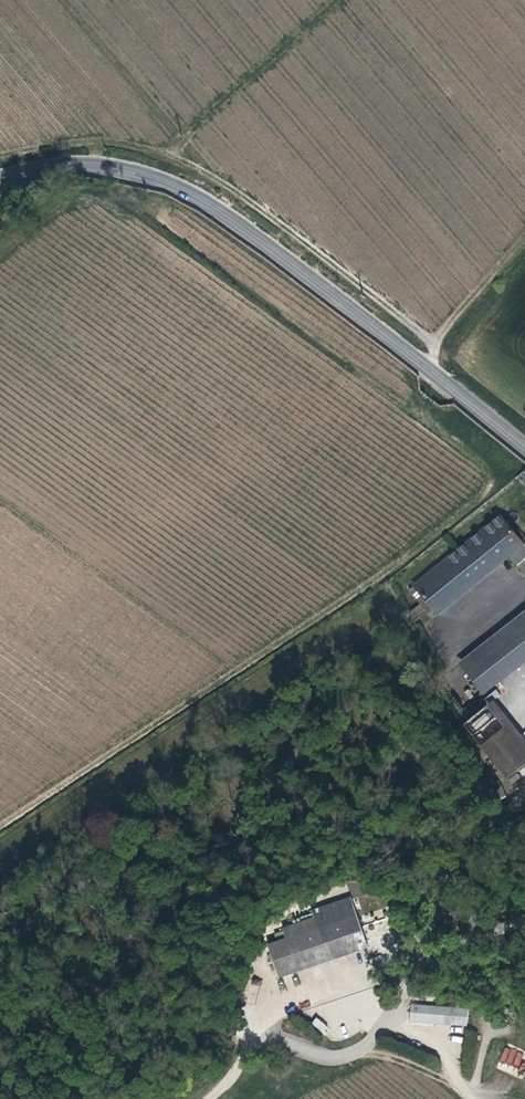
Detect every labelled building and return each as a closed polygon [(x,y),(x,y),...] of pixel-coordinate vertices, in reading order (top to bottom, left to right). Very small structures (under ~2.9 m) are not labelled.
[(519,540),(499,516),(417,586),(437,610),(503,553),(508,559),(514,567),(524,558),(524,557),(524,544),(519,540)] [(437,549),(456,534),(450,526),(431,541),(437,549)] [(442,616),(508,559),(503,553),(437,610),(442,616)] [(524,664),(524,610),(462,663),(488,695),(524,664)] [(488,695),(467,670),(444,688),(458,717),(488,695)] [(460,722),(507,781),(524,766),(524,743),(490,699),(460,722)] [(370,941),(355,892),(317,904),(332,953),(370,941)] [(323,961),(312,927),(272,940),(283,974),(323,961)] [(285,982),(326,969),(323,961),(283,974),(285,982)] [(466,1026),(469,1011),(411,1004),(410,1020),(466,1026)] [(326,1034),(330,1027),(315,1018),(311,1025),(326,1034)] [(524,1065),(524,1064),(520,1063),(523,1051),(503,1047),(499,1065),(524,1070),(524,1065)]
